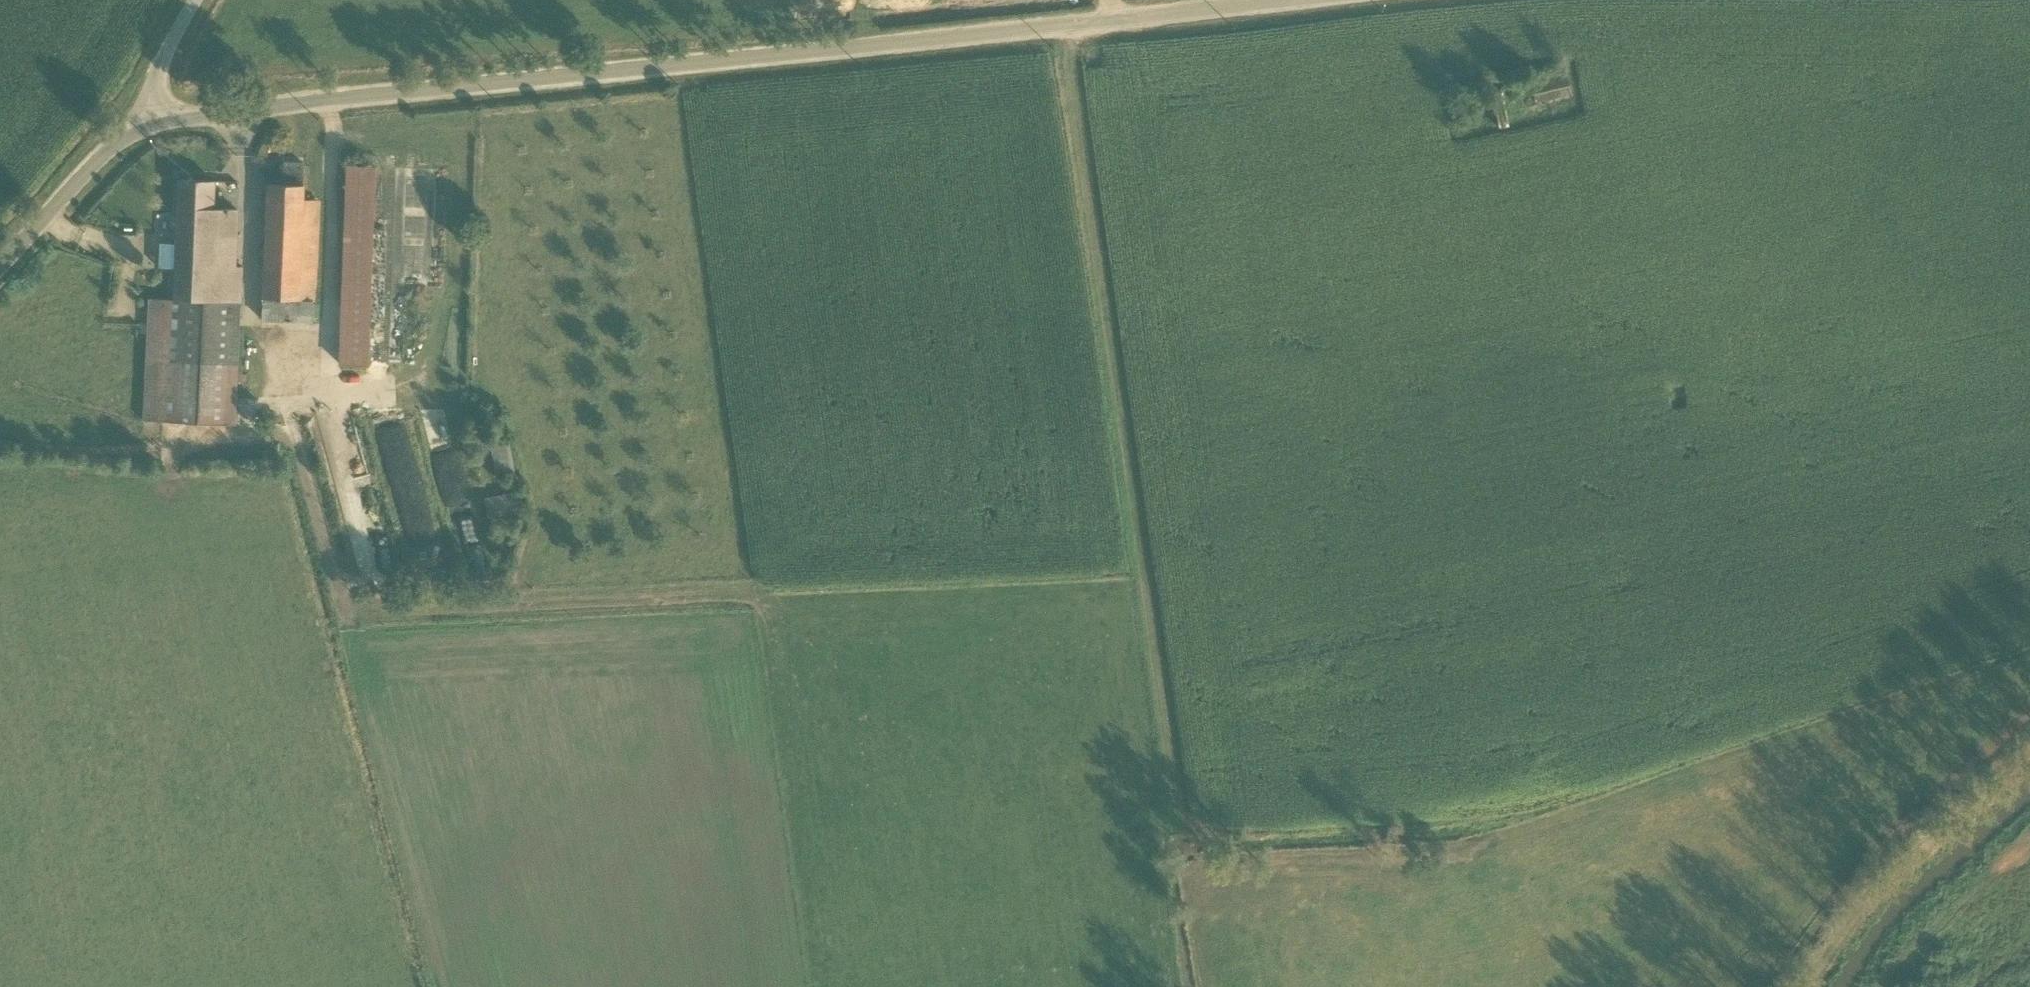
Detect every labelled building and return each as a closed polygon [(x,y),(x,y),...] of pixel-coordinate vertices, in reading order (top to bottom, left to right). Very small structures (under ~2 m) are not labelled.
[(1564,69),(1506,81),(1509,100),(1512,99),(1513,105),(1534,101),(1534,103),(1570,95),(1564,69)] [(265,183),(260,298),(261,298),(260,321),(283,322),(312,323),(312,302),(316,302),(320,200),(301,199),(303,164),(283,163),(282,178),(273,178),(273,184),(265,183)] [(345,165),(337,365),(367,366),(374,165),(345,165)] [(149,298),(143,421),(235,425),(241,266),(236,266),(238,209),(213,208),(214,184),(236,185),(236,182),(178,180),(173,299),(149,298)] [(508,443),(489,447),(495,480),(515,475),(508,443)] [(462,468),(439,473),(445,498),(467,493),(462,468)] [(515,492),(482,498),(486,519),(519,512),(515,492)]
